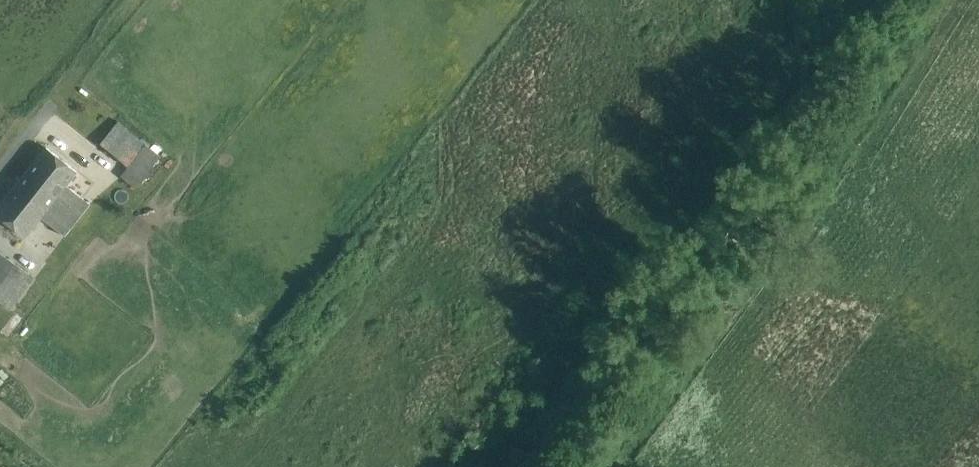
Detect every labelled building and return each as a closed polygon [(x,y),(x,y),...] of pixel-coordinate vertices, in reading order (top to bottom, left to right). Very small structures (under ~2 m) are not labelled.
[(101,141),(115,153),(132,132),(119,121),(101,141)] [(146,144),(121,175),(135,186),(160,155),(146,144)] [(78,171),(47,146),(0,205),(0,217),(25,236),(40,216),(64,235),(90,203),(67,185),(78,171)] [(36,275),(1,249),(0,250),(0,299),(11,308),(36,275)]
